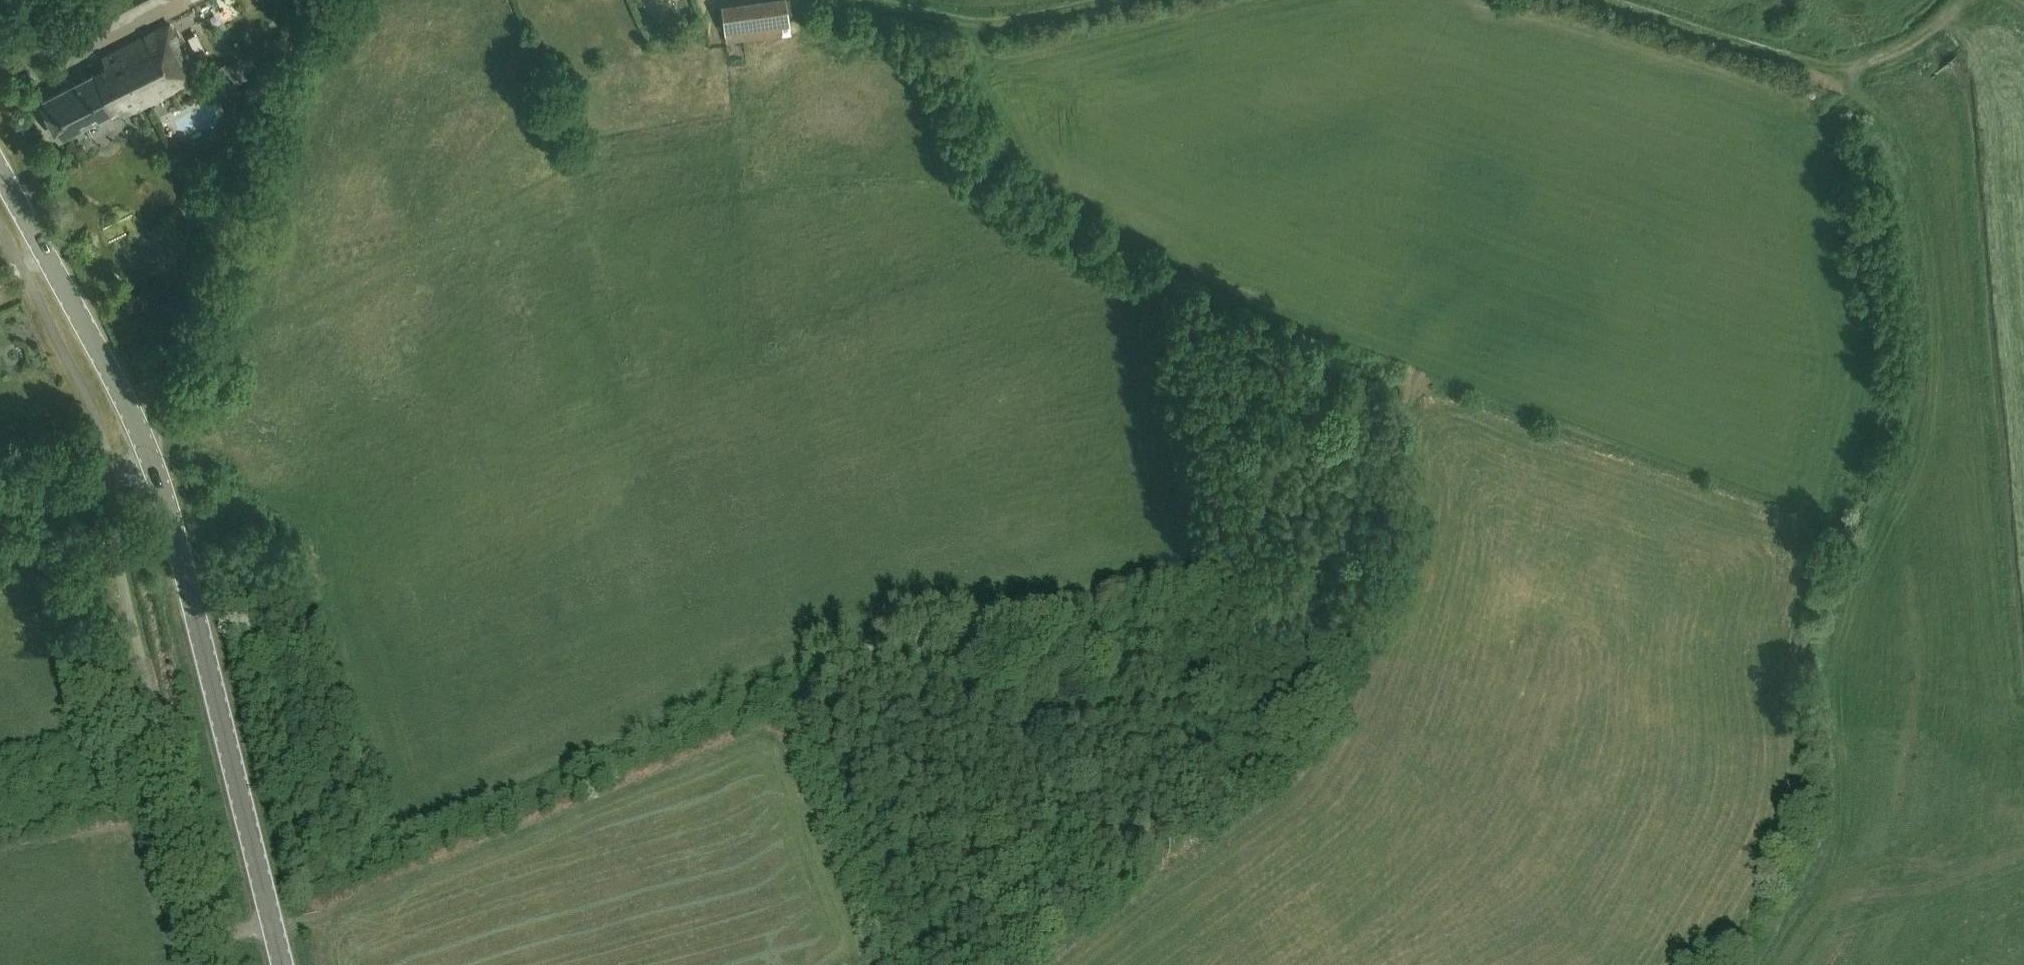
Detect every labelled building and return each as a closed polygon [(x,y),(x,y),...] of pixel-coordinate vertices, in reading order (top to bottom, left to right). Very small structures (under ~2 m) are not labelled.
[(101,2),(113,28),(130,19),(129,16),(160,0),(105,0),(101,2)] [(725,32),(789,24),(786,0),(751,0),(721,4),(725,32)] [(39,99),(58,136),(124,103),(127,109),(195,75),(170,23),(101,58),(105,66),(39,99)] [(184,129),(192,144),(228,125),(219,110),(184,129)] [(102,142),(118,134),(109,116),(93,123),(102,142)]
